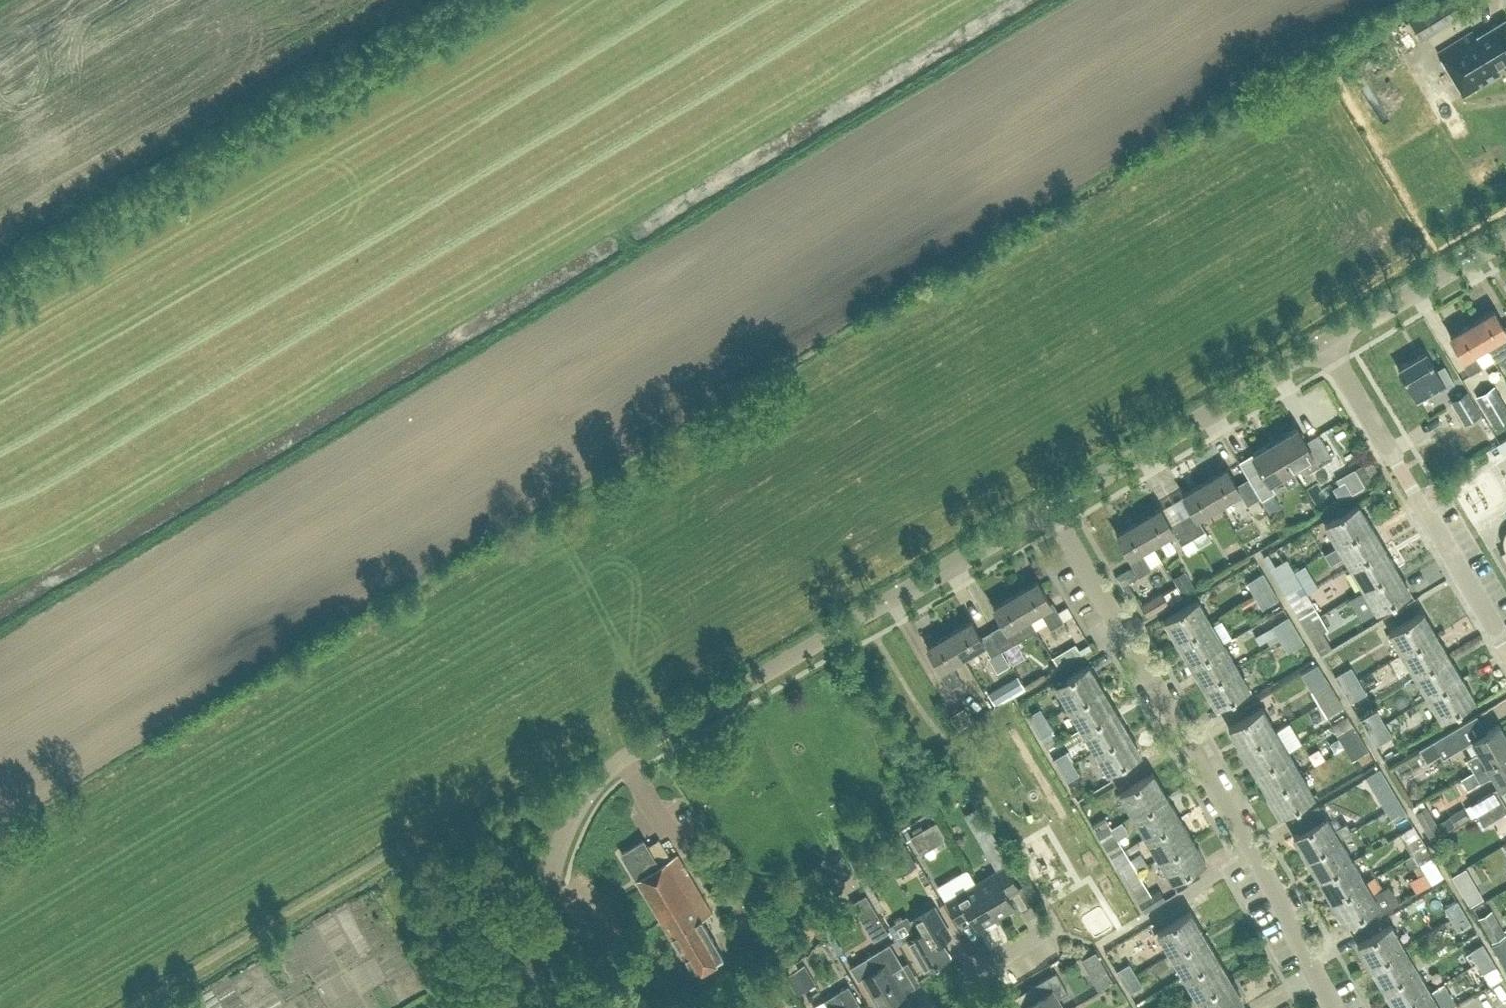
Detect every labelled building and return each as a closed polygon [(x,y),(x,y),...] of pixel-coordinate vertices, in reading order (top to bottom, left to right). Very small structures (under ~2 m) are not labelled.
[(1408,17),(1420,38),(1462,13),(1454,0),(1436,0),(1408,17)] [(1505,60),(1505,20),(1505,18),(1476,36),(1472,30),(1437,51),(1463,94),(1498,73),(1494,67),(1505,60)] [(1359,56),(1338,69),(1373,126),(1393,113),(1359,56)] [(1503,137),(1505,135),(1505,119),(1503,114),(1493,120),(1503,137)] [(1484,344),(1505,331),(1505,332),(1505,323),(1502,326),(1493,309),(1471,322),(1484,344)] [(1484,344),(1471,322),(1449,335),(1462,357),(1460,358),(1468,373),(1481,365),(1472,351),(1484,344)] [(1397,367),(1408,386),(1416,400),(1437,387),(1439,390),(1453,381),(1443,364),(1435,369),(1424,351),(1397,367)] [(1464,422),(1479,413),(1465,390),(1450,400),(1464,422)] [(1493,425),(1505,418),(1505,406),(1499,394),(1481,406),(1493,425)] [(1291,468),(1300,463),(1305,472),(1317,465),(1331,457),(1317,433),(1304,441),(1295,426),(1273,439),(1297,480),(1291,468)] [(1297,480),(1273,439),(1251,452),(1260,467),(1247,474),(1261,498),(1274,490),(1268,481),(1280,475),(1286,486),(1297,480)] [(1362,462),(1354,467),(1364,484),(1373,479),(1362,462)] [(1203,480),(1217,503),(1238,490),(1246,503),(1257,496),(1258,496),(1247,477),(1235,484),(1225,467),(1203,480)] [(1217,503),(1203,480),(1181,494),(1191,510),(1180,517),(1191,535),(1203,529),(1195,516),(1217,503)] [(1257,496),(1246,503),(1252,513),(1263,506),(1257,496)] [(1357,502),(1324,522),(1337,544),(1370,524),(1357,502)] [(1137,520),(1151,542),(1172,530),(1179,542),(1191,535),(1180,517),(1169,523),(1159,507),(1137,520)] [(1151,542),(1137,520),(1116,533),(1129,554),(1126,556),(1132,565),(1138,575),(1150,567),(1139,549),(1151,542)] [(1383,546),(1370,524),(1337,544),(1325,552),(1330,561),(1342,553),(1350,566),(1383,546)] [(1203,529),(1191,535),(1198,547),(1210,540),(1203,529)] [(1191,535),(1179,542),(1186,553),(1198,547),(1191,535)] [(1383,546),(1350,566),(1363,588),(1396,568),(1383,546)] [(1276,580),(1293,570),(1285,557),(1269,567),(1276,580)] [(1132,565),(1115,575),(1121,585),(1138,575),(1132,565)] [(1396,568),(1363,588),(1376,610),(1409,590),(1396,568)] [(1184,569),(1172,577),(1180,591),(1193,584),(1184,569)] [(1293,570),(1276,580),(1284,593),(1301,583),(1293,570)] [(1253,594),(1269,584),(1262,572),(1245,581),(1253,594)] [(1014,593),(1027,615),(1028,615),(1039,609),(1049,627),(1062,619),(1057,610),(1051,601),(1049,602),(1036,580),(1014,593)] [(1269,584),(1253,594),(1261,608),(1277,598),(1269,584)] [(1161,591),(1139,604),(1146,615),(1168,602),(1161,591)] [(1027,615),(1014,593),(992,606),(1002,622),(990,629),(1001,648),(1013,641),(1013,642),(1035,628),(1028,615),(1027,615)] [(1175,640),(1209,620),(1196,598),(1162,618),(1175,640)] [(1302,623),(1318,613),(1311,601),(1295,611),(1302,623)] [(1066,605),(1057,610),(1062,619),(1072,614),(1066,605)] [(1401,653),(1434,633),(1421,611),(1388,630),(1401,653)] [(1320,653),(1330,647),(1320,631),(1326,627),(1318,613),(1302,623),(1320,653)] [(1278,637),(1295,627),(1288,615),(1271,625),(1278,637)] [(948,632),(961,655),(982,642),(990,654),(1001,648),(990,629),(979,635),(970,619),(948,632)] [(1209,620),(1175,640),(1188,661),(1222,641),(1209,620)] [(1295,627),(1278,637),(1287,651),(1303,641),(1295,627)] [(961,655),(948,632),(926,645),(939,667),(937,668),(948,687),(960,680),(949,661),(961,655)] [(1414,674),(1447,654),(1434,633),(1401,653),(1414,674)] [(1222,641),(1188,661),(1201,683),(1235,663),(1222,641)] [(1058,667),(1080,654),(1074,643),(1063,649),(1060,644),(1049,650),(1058,667)] [(1427,695),(1460,676),(1447,654),(1414,674),(1427,695)] [(1067,705),(1100,685),(1087,663),(1054,683),(1067,705)] [(1235,663),(1201,683),(1214,705),(1248,685),(1235,663)] [(1341,688),(1358,679),(1350,666),(1334,675),(1341,688)] [(1460,676),(1427,695),(1440,718),(1473,698),(1460,676)] [(1358,679),(1341,688),(1349,702),(1365,692),(1358,679)] [(1317,703),(1333,693),(1326,680),(1309,690),(1317,703)] [(1005,682),(987,692),(994,703),(1011,693),(1005,682)] [(1080,726),(1113,707),(1100,685),(1067,705),(1080,726)] [(1333,693),(1317,703),(1325,716),(1341,706),(1333,693)] [(1033,725),(1046,718),(1039,707),(1026,714),(1033,725)] [(1093,748),(1126,728),(1113,707),(1080,726),(1093,748)] [(1240,749),(1274,729),(1261,707),(1227,727),(1240,749)] [(1367,731),(1383,721),(1376,709),(1359,719),(1367,731)] [(1279,723),(1288,744),(1302,738),(1293,717),(1279,723)] [(1046,718),(1033,725),(1040,737),(1052,729),(1046,718)] [(1383,721),(1367,731),(1375,744),(1391,735),(1383,721)] [(1343,746),(1359,736),(1351,723),(1335,733),(1343,746)] [(1505,750),(1505,737),(1497,723),(1470,739),(1478,752),(1474,754),(1481,765),(1505,750)] [(1126,728),(1093,748),(1106,770),(1139,750),(1126,728)] [(1274,729),(1240,749),(1253,770),(1287,750),(1274,729)] [(1442,757),(1467,742),(1460,731),(1435,746),(1442,757)] [(1359,736),(1343,746),(1351,759),(1367,749),(1359,736)] [(1059,768),(1071,761),(1065,750),(1052,758),(1059,768)] [(1287,750),(1253,770),(1266,792),(1300,772),(1287,750)] [(1481,765),(1487,776),(1491,774),(1498,786),(1505,781),(1505,750),(1481,765)] [(1071,761),(1059,768),(1066,780),(1078,772),(1071,761)] [(1385,809),(1398,801),(1379,768),(1370,774),(1382,796),(1379,798),(1385,809)] [(1131,813),(1164,793),(1151,771),(1118,791),(1131,813)] [(1300,772),(1266,792),(1279,814),(1313,794),(1300,772)] [(1476,813),(1501,798),(1495,787),(1469,803),(1476,813)] [(1144,834),(1177,815),(1164,793),(1131,813),(1144,834)] [(1476,813),(1482,824),(1505,810),(1505,807),(1501,798),(1476,813)] [(1398,801),(1385,809),(1392,821),(1406,813),(1398,801)] [(1413,811),(1429,839),(1441,832),(1425,804),(1413,811)] [(1462,806),(1449,814),(1454,823),(1468,816),(1462,806)] [(1117,836),(1103,814),(1091,822),(1104,844),(1117,836)] [(1443,830),(1454,823),(1449,814),(1438,820),(1443,830)] [(1157,856),(1190,836),(1177,815),(1144,834),(1157,856)] [(1304,857),(1350,830),(1345,821),(1333,828),(1325,815),(1291,835),(1304,857)] [(920,834),(925,857),(945,852),(939,829),(920,834)] [(1350,830),(1304,857),(1317,879),(1351,858),(1338,837),(1350,830)] [(1411,852),(1424,844),(1418,834),(1405,841),(1411,852)] [(1190,836),(1157,856),(1171,878),(1203,858),(1190,836)] [(657,914),(697,891),(675,853),(668,856),(657,837),(645,844),(641,839),(620,851),(657,914)] [(902,873),(921,862),(909,840),(890,850),(902,873)] [(1424,844),(1411,852),(1412,852),(1406,856),(1424,885),(1442,874),(1424,844)] [(827,864),(837,879),(852,869),(841,854),(827,864)] [(1142,879),(1129,857),(1116,864),(1129,886),(1142,879)] [(1351,858),(1317,879),(1330,900),(1364,880),(1351,858)] [(975,881),(995,917),(1014,906),(1006,892),(1018,886),(1005,863),(975,881)] [(939,877),(944,890),(977,877),(972,864),(939,877)] [(1390,886),(1387,883),(1371,893),(1364,880),(1330,900),(1343,922),(1372,905),(1377,913),(1392,904),(1397,901),(1396,897),(1394,893),(1392,889),(1390,886)] [(995,917),(975,881),(944,899),(957,921),(969,914),(977,928),(995,917)] [(1158,887),(1138,899),(1144,910),(1164,898),(1158,887)] [(697,891),(657,914),(691,972),(720,954),(699,918),(709,911),(697,891)] [(865,925),(879,917),(865,893),(851,902),(865,925)] [(1450,917),(1462,910),(1456,899),(1443,906),(1450,917)] [(924,968),(948,954),(935,932),(946,926),(933,904),(908,919),(916,931),(906,937),(924,968)] [(1478,916),(1491,941),(1504,933),(1491,909),(1478,916)] [(1169,952),(1203,932),(1189,910),(1156,930),(1169,952)] [(1462,910),(1450,917),(1456,929),(1469,921),(1462,910)] [(1388,914),(1375,922),(1379,929),(1356,943),(1369,965),(1403,945),(1390,924),(1393,922),(1388,914)] [(1182,973),(1216,953),(1203,932),(1169,952),(1182,973)] [(879,1007),(903,992),(891,971),(902,964),(889,942),(863,957),(871,970),(861,976),(879,1007)] [(1475,960),(1487,953),(1481,942),(1469,949),(1475,960)] [(1403,945),(1369,965),(1382,987),(1415,967),(1403,945)] [(1095,949),(1080,958),(1089,973),(1103,964),(1095,949)] [(1195,995),(1228,975),(1216,953),(1182,973),(1195,995)] [(1487,953),(1475,960),(1482,972),(1494,965),(1487,953)] [(1122,980),(1135,973),(1128,962),(1115,969),(1122,980)] [(804,963),(785,974),(795,990),(813,979),(804,963)] [(1382,987),(1395,1007),(1428,988),(1415,967),(1382,987)] [(1023,1007),(1064,1007),(1057,997),(1068,991),(1055,969),(1030,984),(1037,996),(1022,1006),(1023,1007)] [(1135,973),(1122,980),(1129,992),(1141,984),(1135,973)] [(1195,995),(1203,1007),(1223,1007),(1242,997),(1228,975),(1195,995)] [(861,1006),(848,984),(823,999),(829,1007),(858,1007),(861,1006)] [(1428,988),(1395,1007),(1440,1007),(1428,988)] [(737,1007),(756,1007),(751,999),(737,1007)]
